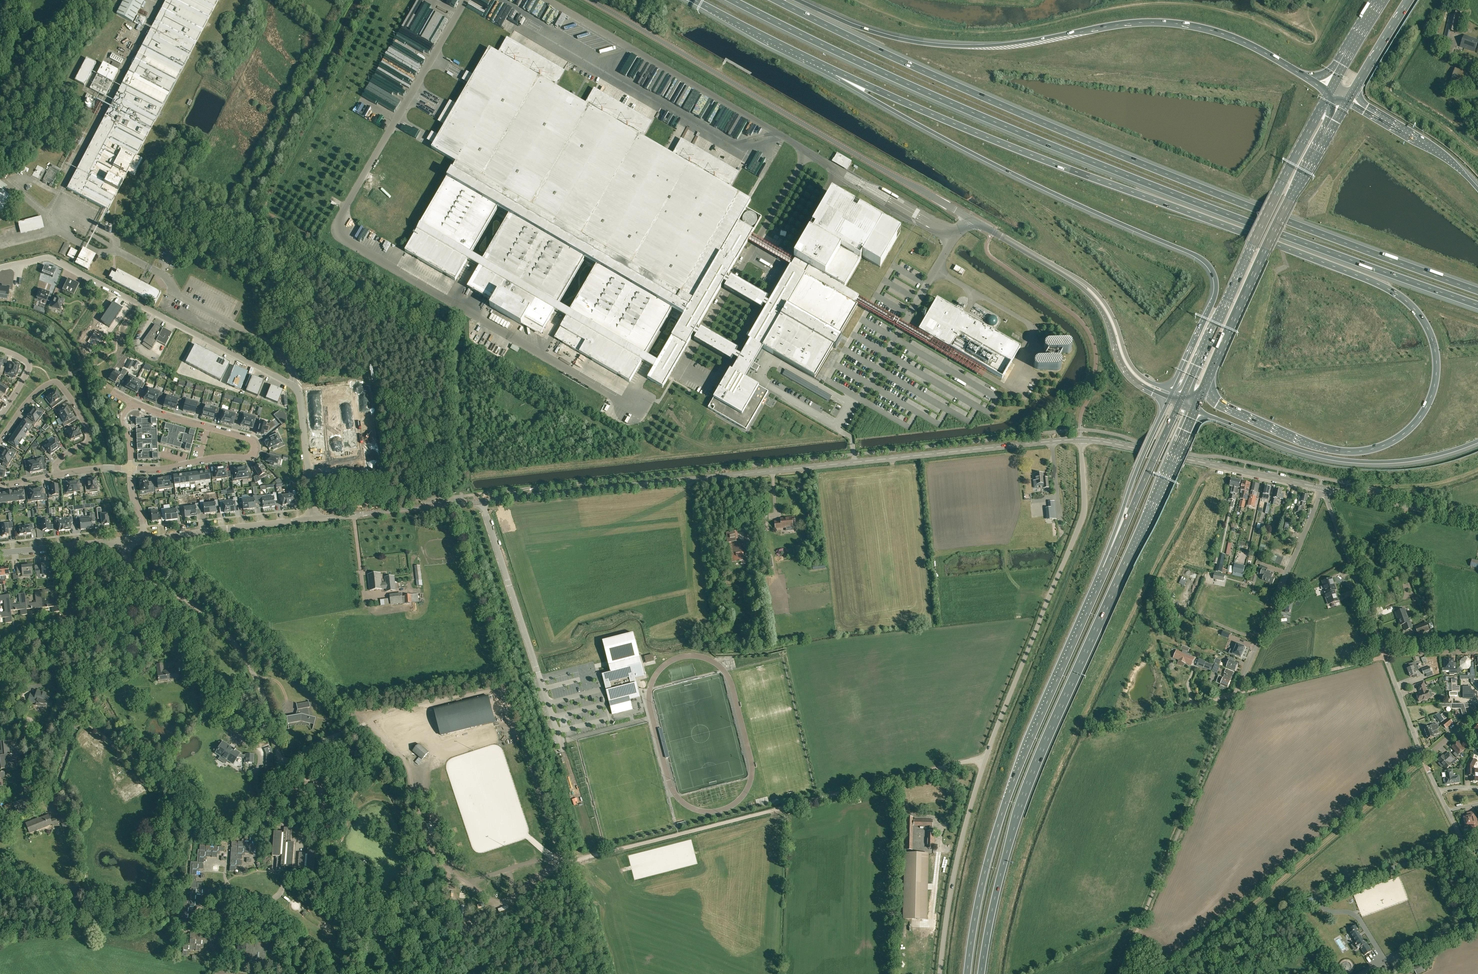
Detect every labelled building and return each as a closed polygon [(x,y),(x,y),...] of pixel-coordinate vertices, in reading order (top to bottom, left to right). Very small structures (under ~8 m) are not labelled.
[(166,1),(154,24),(150,31),(145,40),(145,41),(142,46),(130,70),(128,74),(121,87),(116,95),(98,130),(97,133),(87,151),(77,170),(76,173),(67,189),(77,194),(81,196),(85,198),(89,200),(101,206),(108,210),(117,194),(118,195),(120,193),(118,192),(128,172),(131,174),(134,176),(143,160),(140,158),(138,157),(136,156),(137,156),(138,152),(139,151),(151,128),(188,58),(189,56),(218,0),(166,0),(166,1)] [(117,14),(133,22),(144,0),(124,0),(117,14)] [(141,26),(144,19),(140,17),(137,23),(138,24),(135,29),(136,30),(139,25),(141,26)] [(1460,47),(1475,52),(1477,43),(1477,39),(1464,34),(1460,47)] [(566,72),(508,39),(499,54),(501,55),(554,86),(557,88),(566,72)] [(555,310),(567,317),(554,338),(630,382),(642,361),(654,368),(647,378),(663,387),(670,376),(694,333),(696,330),(724,281),(726,278),(745,246),(748,241),(751,235),(762,217),(746,208),(751,200),(750,200),(747,198),(731,189),(673,155),(663,149),(644,138),(585,104),(576,99),(574,98),(557,88),(554,86),(501,55),(499,54),(490,48),(475,74),(474,75),(469,85),(468,86),(457,105),(456,106),(446,124),(445,125),(438,137),(433,146),(432,148),(457,163),(405,251),(455,280),(467,260),(479,267),(467,287),(492,302),(490,306),(525,326),(525,325),(530,325),(531,328),(535,328),(536,331),(540,330),(541,334),(555,310)] [(120,64),(123,59),(120,58),(120,57),(117,55),(117,56),(115,55),(115,54),(112,53),(110,58),(120,64)] [(78,75),(75,81),(84,86),(96,63),(87,58),(78,75)] [(103,63),(96,77),(90,88),(103,95),(117,70),(103,63)] [(1455,68),(1449,85),(1457,88),(1459,84),(1466,87),(1471,74),(1455,68)] [(469,84),(474,75),(467,72),(462,81),(469,84)] [(644,138),(653,123),(594,89),(585,104),(644,138)] [(456,106),(457,105),(450,101),(438,121),(445,125),(446,124),(456,106)] [(75,124),(72,130),(79,134),(82,128),(75,124)] [(426,142),(433,146),(438,137),(432,133),(426,142)] [(75,142),(79,144),(83,136),(79,134),(75,142)] [(673,155),(731,189),(740,173),(682,139),(673,155)] [(837,153),(834,159),(838,161),(837,163),(843,166),(844,164),(848,167),(852,161),(837,153)] [(38,165),(32,175),(39,179),(44,169),(38,165)] [(53,185),(60,170),(52,166),(51,167),(50,166),(43,180),(53,185)] [(4,210),(12,198),(12,197),(3,191),(0,189),(0,215),(4,210)] [(855,304),(855,303),(858,297),(859,297),(844,288),(860,261),(857,259),(859,255),(863,257),(862,257),(880,268),(900,233),(831,193),(828,200),(812,227),(810,232),(809,232),(793,259),(751,235),(748,241),(780,260),(779,261),(781,262),(782,261),(791,266),(769,303),(766,301),(768,298),(731,276),(729,280),(726,278),(724,281),(728,284),(725,288),(760,309),(763,304),(767,306),(748,339),(750,341),(741,356),(735,353),(738,349),(701,328),(699,332),(696,330),(694,333),(698,335),(695,340),(730,361),(733,356),(739,359),(732,371),(730,370),(719,390),(708,408),(717,413),(746,430),(768,392),(745,379),(751,369),(754,370),(757,365),(754,364),(763,348),(815,378),(833,347),(836,349),(836,348),(837,346),(840,341),(842,338),(839,336),(841,334),(857,305),(855,304)] [(20,224),(20,222),(22,232),(42,226),(40,219),(20,224)] [(77,251),(71,248),(67,256),(73,259),(77,251)] [(88,270),(96,255),(83,249),(75,264),(88,270)] [(962,275),(965,270),(956,265),(953,270),(962,275)] [(44,266),(41,273),(52,277),(55,270),(44,266)] [(112,281),(153,303),(155,304),(161,292),(160,293),(146,285),(140,282),(139,281),(118,270),(115,274),(112,272),(109,278),(113,280),(112,281)] [(38,282),(39,281),(41,272),(33,271),(31,281),(38,282)] [(73,296),(79,286),(79,284),(72,281),(68,280),(68,279),(62,290),(73,296)] [(8,295),(9,286),(0,285),(0,294),(8,295)] [(79,286),(73,296),(73,297),(84,302),(90,291),(79,286)] [(19,294),(18,299),(30,300),(30,296),(31,296),(32,292),(31,291),(31,288),(27,288),(27,289),(23,288),(23,292),(22,292),(22,295),(19,294)] [(40,290),(37,299),(41,300),(42,299),(46,301),(46,300),(49,301),(51,296),(48,295),(49,293),(47,292),(42,291),(40,290)] [(101,296),(91,311),(101,317),(111,303),(111,302),(110,303),(109,302),(106,300),(105,299),(105,300),(104,299),(102,298),(102,297),(102,298),(101,297),(102,296),(101,296)] [(54,300),(54,302),(54,303),(50,301),(49,306),(60,310),(61,306),(62,307),(64,303),(63,302),(64,299),(60,298),(56,297),(55,300),(54,300)] [(985,371),(858,297),(855,303),(982,377),(985,371)] [(919,330),(1002,379),(1021,347),(967,316),(965,315),(963,313),(937,298),(919,330)] [(113,303),(100,321),(109,327),(121,310),(122,309),(121,310),(117,307),(117,306),(113,304),(113,303)] [(80,311),(74,307),(69,316),(74,320),(80,311)] [(76,329),(76,330),(77,330),(79,331),(83,334),(86,330),(87,329),(89,331),(94,324),(91,322),(92,322),(85,317),(86,317),(85,316),(85,317),(82,321),(82,320),(81,320),(82,321),(81,322),(80,322),(80,323),(81,323),(76,329)] [(145,339),(143,341),(152,348),(157,342),(159,343),(163,345),(165,346),(172,333),(169,332),(166,330),(163,328),(162,330),(155,325),(150,332),(150,333),(149,334),(149,333),(145,339)] [(90,339),(87,342),(89,343),(92,345),(94,342),(96,344),(97,344),(102,335),(98,333),(98,332),(95,330),(95,331),(93,334),(92,335),(91,338),(90,338),(90,339)] [(1044,359),(1043,360),(1039,360),(1038,360),(1037,360),(1037,361),(1036,361),(1035,361),(1035,362),(1034,363),(1034,364),(1034,365),(1034,366),(1034,367),(1035,367),(1035,368),(1036,368),(1036,369),(1037,369),(1038,369),(1056,371),(1057,371),(1058,370),(1059,370),(1060,369),(1061,368),(1061,367),(1061,366),(1061,365),(1061,364),(1060,363),(1060,362),(1059,362),(1058,362),(1058,361),(1057,361),(1062,353),(1066,353),(1067,353),(1068,353),(1069,353),(1069,352),(1070,352),(1070,351),(1071,351),(1071,350),(1071,349),(1071,348),(1071,347),(1071,346),(1070,346),(1070,345),(1069,345),(1069,344),(1068,344),(1067,344),(1049,343),(1048,343),(1047,343),(1046,344),(1045,344),(1045,345),(1044,346),(1044,347),(1044,348),(1044,349),(1045,350),(1045,351),(1046,351),(1047,352),(1048,352),(1047,353),(1044,359)] [(195,344),(185,363),(220,381),(230,363),(195,344)] [(820,381),(821,380),(824,381),(826,376),(832,366),(835,361),(839,355),(832,351),(816,379),(820,381)] [(10,367),(9,369),(6,368),(4,375),(9,376),(9,377),(13,379),(14,378),(15,378),(17,373),(18,373),(20,369),(18,368),(19,365),(15,364),(12,363),(11,367),(10,367)] [(234,366),(227,385),(240,390),(248,371),(234,366)] [(119,377),(122,379),(127,371),(124,369),(121,373),(115,370),(109,379),(115,383),(118,378),(119,377)] [(126,387),(131,390),(137,378),(129,374),(126,380),(128,380),(126,383),(127,384),(126,387)] [(264,380),(263,380),(260,379),(252,376),(246,391),(258,396),(264,380)] [(137,378),(131,390),(137,393),(140,388),(142,389),(145,384),(142,382),(143,381),(137,378)] [(3,396),(4,394),(5,394),(9,388),(1,383),(0,384),(0,395),(3,396)] [(271,386),(266,398),(277,403),(282,391),(283,390),(271,385),(271,386)] [(144,398),(150,401),(154,390),(146,386),(143,392),(146,393),(144,398)] [(154,388),(154,390),(150,401),(155,403),(158,398),(160,399),(163,393),(160,392),(160,391),(154,388)] [(58,400),(60,398),(58,395),(59,394),(56,391),(53,393),(53,392),(49,395),(50,395),(45,399),(52,408),(57,405),(55,402),(58,400)] [(169,408),(173,396),(164,394),(162,399),(165,400),(163,406),(169,408)] [(173,396),(169,408),(175,410),(177,404),(180,405),(181,399),(173,396)] [(189,412),(192,400),(186,398),(186,399),(183,398),(182,404),(184,405),(183,411),(189,412)] [(198,401),(192,400),(189,412),(194,414),(196,408),(199,409),(200,403),(198,402),(198,401)] [(202,416),(208,417),(211,406),(202,404),(200,409),(203,410),(202,416)] [(219,408),(211,406),(208,417),(213,419),(215,413),(218,414),(219,408)] [(31,412),(40,419),(45,411),(40,408),(38,410),(35,407),(31,412)] [(57,413),(60,418),(70,412),(68,408),(68,409),(67,407),(61,410),(60,407),(54,410),(56,413),(57,413)] [(220,422),(226,424),(230,411),(221,408),(219,414),(221,415),(220,418),(221,419),(220,422)] [(236,413),(230,411),(226,424),(232,425),(234,419),(237,420),(239,414),(236,414),(236,413)] [(40,419),(31,412),(27,417),(31,420),(29,422),(34,426),(40,419)] [(73,416),(70,412),(60,418),(63,424),(62,424),(64,427),(69,424),(68,421),(73,418),(72,416),(73,416)] [(284,412),(277,418),(282,424),(287,420),(287,413),(284,412)] [(240,425),(246,427),(250,414),(244,413),(243,414),(241,413),(239,419),(242,420),(240,425)] [(250,414),(246,427),(252,429),(254,423),(257,424),(258,418),(256,417),(256,416),(250,414)] [(141,429),(146,429),(146,419),(136,420),(136,425),(140,425),(140,427),(141,427),(141,429)] [(156,419),(146,419),(146,429),(152,429),(152,426),(153,426),(153,424),(156,424),(156,419)] [(24,420),(21,425),(28,430),(29,431),(33,426),(24,420)] [(269,424),(267,424),(260,422),(257,433),(263,435),(264,432),(267,432),(268,430),(270,430),(275,426),(272,422),(269,424)] [(168,434),(173,436),(176,426),(166,423),(164,429),(168,430),(168,431),(169,431),(168,434)] [(21,425),(19,428),(18,429),(25,435),(28,430),(21,425)] [(186,428),(176,426),(173,436),(178,437),(179,434),(180,435),(181,433),(184,434),(184,433),(186,428)] [(74,429),(72,430),(71,427),(64,430),(66,433),(68,433),(71,440),(74,438),(75,439),(79,437),(79,436),(82,435),(80,431),(79,431),(78,428),(75,429),(74,429)] [(18,429),(17,431),(15,434),(22,439),(25,435),(18,429)] [(146,429),(141,429),(137,430),(136,430),(137,440),(142,440),(142,439),(142,436),(144,436),(144,435),(147,435),(146,429)] [(146,429),(147,435),(149,435),(150,436),(151,436),(151,439),(157,439),(157,429),(156,429),(152,429),(146,429)] [(195,431),(190,430),(189,433),(187,433),(187,434),(184,433),(184,434),(182,438),(193,441),(195,431)] [(278,433),(271,436),(272,439),(270,440),(265,443),(267,447),(267,446),(269,449),(272,447),(274,450),(277,448),(276,445),(280,443),(278,440),(280,438),(278,433)] [(15,434),(12,438),(19,443),(22,439),(15,434)] [(173,436),(168,434),(167,437),(166,437),(166,438),(162,437),(160,443),(170,446),(173,436)] [(170,446),(180,448),(182,443),(181,443),(178,442),(179,440),(177,440),(178,437),(173,436),(170,446)] [(56,437),(49,442),(55,451),(60,447),(57,444),(60,442),(56,437)] [(19,443),(12,438),(8,443),(16,448),(19,443)] [(181,443),(182,443),(184,444),(184,445),(185,446),(184,449),(190,451),(193,441),(182,438),(181,443)] [(137,450),(142,450),(142,449),(143,449),(142,446),(144,446),(144,445),(147,445),(147,439),(142,439),(142,440),(137,440),(137,450)] [(151,439),(147,439),(147,445),(150,445),(150,446),(152,446),(152,449),(153,450),(157,449),(158,449),(157,439),(151,439)] [(51,455),(55,451),(49,442),(42,448),(45,453),(48,451),(51,455)] [(6,449),(3,454),(12,459),(17,452),(11,448),(10,451),(6,449)] [(142,449),(142,450),(142,453),(141,453),(141,454),(138,455),(137,455),(137,460),(148,460),(147,449),(143,449),(142,449)] [(152,449),(147,449),(148,460),(158,459),(158,454),(157,454),(154,454),(154,452),(153,452),(153,450),(152,449)] [(3,454),(0,458),(0,459),(4,461),(2,464),(7,467),(12,459),(3,454)] [(281,455),(275,454),(275,457),(267,455),(266,459),(267,459),(266,462),(270,462),(269,464),(273,465),(274,463),(277,464),(278,458),(280,458),(281,455)] [(40,458),(34,460),(37,472),(41,471),(41,470),(43,470),(42,464),(45,463),(43,457),(40,458)] [(37,472),(34,460),(33,460),(28,461),(28,460),(25,461),(26,467),(29,467),(30,473),(32,472),(32,473),(37,472)] [(254,477),(255,483),(261,480),(261,479),(266,476),(264,471),(265,470),(261,463),(258,465),(254,466),(255,467),(254,468),(258,475),(254,477)] [(221,479),(231,477),(230,471),(227,472),(226,467),(220,468),(221,479)] [(247,467),(240,468),(242,480),(248,479),(248,480),(252,479),(251,473),(248,473),(247,467)] [(220,468),(214,468),(215,473),(212,474),(212,480),(221,479),(220,468)] [(236,481),(242,480),(240,468),(234,469),(235,475),(232,475),(232,482),(236,481)] [(1048,481),(1048,480),(1047,478),(1043,478),(1043,473),(1035,474),(1036,480),(1033,480),(1034,488),(1038,488),(1038,486),(1041,486),(1041,487),(1043,487),(1044,487),(1048,486),(1048,481)] [(88,486),(85,487),(86,493),(97,492),(97,486),(98,486),(97,482),(96,482),(96,478),(92,479),(88,480),(88,483),(88,486)] [(154,492),(153,486),(148,486),(147,482),(147,479),(144,480),(144,478),(139,479),(140,483),(139,483),(140,487),(141,490),(141,492),(146,491),(146,493),(148,493),(154,492)] [(155,490),(164,489),(163,478),(157,479),(157,484),(154,484),(155,490)] [(163,478),(164,489),(173,488),(172,482),(169,482),(169,478),(163,478)] [(1233,493),(1236,480),(1231,479),(1230,483),(1228,482),(1227,486),(1230,486),(1232,487),(1231,492),(1233,493)] [(1239,488),(1241,481),(1236,480),(1233,493),(1233,495),(1232,499),(1235,500),(1235,496),(1235,493),(1236,493),(1237,488),(1239,488)] [(66,483),(66,487),(67,489),(63,489),(64,495),(67,495),(67,494),(74,494),(74,492),(73,482),(73,481),(68,482),(66,483)] [(79,481),(73,482),(74,492),(80,491),(80,493),(84,493),(83,487),(79,487),(79,481)] [(52,492),(48,492),(49,498),(52,498),(52,497),(59,497),(57,484),(54,484),(54,485),(51,486),(52,492)] [(1250,496),(1248,505),(1255,507),(1257,497),(1254,497),(1255,492),(1257,492),(1259,485),(1253,484),(1250,496)] [(1263,494),(1262,499),(1266,499),(1269,500),(1270,495),(1271,488),(1265,486),(1263,494)] [(31,502),(37,501),(36,489),(30,490),(30,496),(27,496),(28,503),(31,502)] [(42,489),(36,489),(37,501),(44,500),(44,501),(47,500),(46,494),(43,495),(42,489)] [(1277,500),(1277,498),(1281,499),(1283,499),(1284,494),(1282,494),(1283,490),(1276,489),(1274,497),(1273,497),(1272,505),(1275,505),(1276,500),(1277,500)] [(292,493),(287,494),(288,505),(294,504),(294,500),(295,500),(294,497),(296,497),(295,491),(292,491),(292,493)] [(267,495),(269,507),(275,506),(274,501),(277,501),(276,493),(273,493),(273,495),(267,495)] [(282,505),(288,505),(287,494),(281,495),(281,493),(278,493),(279,499),(282,499),(282,505)] [(1301,509),(1303,510),(1305,503),(1307,503),(1308,495),(1303,494),(1301,501),(1300,501),(1298,502),(1297,505),(1300,506),(1300,507),(1297,506),(1295,512),(1300,513),(1301,509)] [(263,508),(269,507),(267,495),(258,497),(259,502),(262,502),(263,508)] [(248,497),(248,498),(249,509),(255,508),(254,502),(257,502),(256,496),(248,497)] [(228,500),(230,512),(236,512),(235,506),(238,505),(237,497),(233,498),(233,500),(228,500)] [(243,510),(249,509),(248,498),(242,499),(242,498),(239,498),(240,504),(243,504),(243,510)] [(210,513),(209,502),(204,503),(203,500),(199,501),(200,508),(203,508),(204,514),(210,513)] [(209,502),(210,513),(216,512),(215,506),(218,506),(217,500),(214,500),(215,502),(209,502)] [(230,512),(228,500),(219,502),(220,508),(223,507),(224,513),(230,512)] [(189,506),(191,517),(197,516),(196,510),(199,509),(198,504),(195,504),(195,505),(189,506)] [(1046,508),(1047,516),(1047,520),(1052,519),(1056,519),(1055,507),(1049,508),(1046,508)] [(101,513),(101,508),(97,508),(98,519),(101,519),(102,524),(104,524),(105,525),(109,524),(108,514),(107,514),(107,513),(101,513)] [(170,509),(170,508),(161,509),(162,515),(165,515),(165,521),(171,520),(170,509)] [(90,517),(85,517),(87,529),(93,528),(92,522),(95,522),(94,513),(90,513),(90,517)] [(49,530),(53,530),(53,525),(49,525),(48,518),(42,519),(41,516),(38,517),(38,524),(41,524),(41,528),(42,527),(43,531),(45,531),(45,532),(49,531),(49,530)] [(63,519),(65,530),(71,530),(70,526),(71,526),(71,523),(73,523),(72,517),(69,517),(69,518),(63,519)] [(87,529),(85,517),(80,518),(80,517),(76,517),(77,524),(80,524),(80,526),(81,530),(87,529)] [(775,528),(785,527),(793,526),(793,522),(795,522),(795,517),(788,518),(781,519),(781,521),(775,522),(775,528)] [(65,530),(63,519),(58,519),(58,518),(54,519),(55,525),(57,524),(57,528),(58,528),(59,531),(65,530)] [(7,535),(9,535),(8,529),(13,528),(12,522),(1,524),(2,536),(7,536),(7,535)] [(20,534),(31,533),(30,530),(33,530),(33,524),(25,525),(25,527),(19,528),(20,534)] [(727,542),(729,542),(731,562),(741,561),(742,564),(745,564),(744,556),(742,541),(739,541),(738,531),(726,532),(727,542)] [(1272,561),(1281,565),(1284,558),(1278,556),(1277,557),(1274,555),(1272,561)] [(1225,558),(1219,557),(1216,571),(1222,572),(1225,558)] [(52,573),(51,563),(41,564),(41,565),(34,565),(35,572),(40,572),(40,569),(42,569),(42,574),(52,573)] [(1245,566),(1235,563),(1233,572),(1233,573),(1232,575),(1242,577),(1243,575),(1245,566)] [(32,575),(31,565),(21,566),(21,567),(17,567),(17,574),(20,574),(20,571),(22,571),(22,576),(32,575)] [(1262,580),(1266,581),(1273,585),(1275,578),(1273,577),(1274,574),(1273,573),(1267,570),(1268,568),(1261,565),(1257,574),(1264,577),(1262,580)] [(385,582),(382,582),(380,573),(368,574),(370,590),(386,589),(387,591),(396,590),(394,576),(385,577),(385,582)] [(1334,599),(1337,598),(1334,590),(1336,590),(1332,578),(1323,581),(1326,592),(1324,593),(1328,604),(1335,602),(1334,599)] [(44,597),(41,598),(42,608),(52,607),(53,612),(59,611),(57,590),(51,591),(52,602),(45,602),(44,597)] [(25,599),(26,609),(36,608),(37,614),(43,613),(42,608),(41,598),(41,592),(35,592),(36,603),(29,604),(29,599),(25,599)] [(13,600),(9,601),(11,611),(21,610),(21,615),(27,614),(26,609),(25,599),(25,593),(19,594),(20,604),(13,605),(13,600)] [(11,616),(11,611),(9,601),(9,594),(0,595),(0,600),(4,599),(5,612),(0,613),(0,618),(5,617),(6,623),(12,622),(11,616)] [(405,596),(402,596),(403,603),(410,602),(411,602),(411,594),(405,595),(405,596)] [(390,598),(380,599),(381,605),(381,606),(387,605),(391,604),(390,598)] [(1403,619),(1408,617),(1405,609),(1396,612),(1398,619),(1403,617),(1403,619)] [(1398,619),(1401,625),(1403,624),(1406,631),(1413,628),(1410,621),(1409,621),(1408,617),(1403,619),(1403,617),(1398,619)] [(1429,630),(1427,622),(1415,627),(1418,634),(1429,630)] [(611,673),(603,675),(613,713),(628,710),(625,699),(630,698),(639,696),(634,678),(644,676),(638,654),(633,634),(603,641),(608,659),(611,673)] [(1241,657),(1243,651),(1244,647),(1235,643),(1232,650),(1230,649),(1229,653),(1235,656),(1235,655),(1241,657)] [(1177,651),(1174,657),(1179,659),(1179,660),(1185,663),(1186,662),(1192,665),(1194,658),(1190,657),(1191,654),(1183,651),(1182,653),(1177,651)] [(653,654),(644,656),(646,663),(654,661),(653,654)] [(1227,668),(1227,667),(1235,671),(1236,669),(1237,669),(1238,666),(1237,665),(1238,664),(1234,663),(1235,660),(1228,657),(1227,659),(1230,661),(1228,664),(1225,663),(1224,666),(1227,668)] [(1206,661),(1197,658),(1194,664),(1211,671),(1214,663),(1206,661)] [(1457,674),(1457,667),(1454,667),(1454,663),(1454,658),(1444,659),(1445,668),(1445,669),(1449,669),(1449,671),(1449,675),(1454,675),(1454,674),(1457,674)] [(1468,668),(1470,666),(1470,669),(1474,669),(1474,662),(1470,662),(1470,661),(1468,658),(1463,659),(1460,661),(1460,666),(1463,669),(1468,668)] [(1411,667),(1410,668),(1408,668),(1411,676),(1414,675),(1415,677),(1420,675),(1415,662),(1411,663),(1412,666),(1410,667),(1411,667)] [(151,683),(179,671),(176,664),(148,676),(151,683)] [(1215,664),(1212,671),(1217,673),(1220,666),(1215,664)] [(1428,677),(1433,675),(1429,667),(1422,669),(1424,675),(1426,674),(1428,677)] [(1221,684),(1228,687),(1231,680),(1234,673),(1226,669),(1224,673),(1225,674),(1223,677),(1220,676),(1217,682),(1221,684)] [(1457,693),(1460,692),(1460,686),(1457,686),(1457,679),(1451,679),(1452,692),(1449,692),(1450,696),(1450,699),(1455,699),(1455,696),(1457,696),(1457,693)] [(1424,685),(1418,687),(1421,694),(1417,695),(1417,696),(1417,697),(1417,698),(1418,699),(1419,702),(1431,698),(1428,691),(1427,691),(1424,685)] [(1474,698),(1474,691),(1471,691),(1470,687),(1463,687),(1464,698),(1474,698)] [(36,703),(36,704),(37,705),(38,705),(39,705),(40,705),(41,705),(42,705),(43,705),(44,705),(46,705),(51,707),(52,701),(48,700),(50,695),(36,691),(35,695),(30,693),(28,700),(36,703)] [(488,695),(434,709),(440,735),(441,735),(467,729),(495,722),(488,695)] [(296,703),(297,710),(300,709),(301,714),(299,714),(286,717),(288,728),(289,728),(288,723),(301,720),(314,724),(312,729),(313,729),(316,718),(309,716),(308,708),(310,707),(308,700),(308,702),(297,705),(296,703)] [(1451,708),(1461,709),(1463,715),(1467,713),(1465,708),(1464,704),(1451,704),(1451,708)] [(1442,724),(1446,728),(1453,723),(1449,718),(1442,724)] [(1425,734),(1438,730),(1439,727),(1438,726),(1437,724),(1434,725),(1434,724),(1430,726),(1430,727),(1424,729),(1424,730),(1423,730),(1424,732),(1425,732),(1425,734)] [(1427,738),(1427,739),(1434,736),(1434,735),(1439,733),(1438,730),(1425,734),(1426,736),(1425,736),(1426,738),(1427,738)] [(3,746),(4,750),(4,755),(9,754),(8,746),(17,745),(16,740),(0,741),(1,746),(3,746)] [(223,741),(215,753),(220,756),(218,759),(225,764),(228,761),(233,764),(238,756),(239,754),(240,753),(234,750),(229,746),(230,745),(223,741)] [(1465,749),(1462,746),(1461,746),(1459,744),(1457,742),(1452,747),(1456,751),(1453,754),(1457,758),(1460,754),(1465,749)] [(419,744),(413,751),(422,760),(429,752),(419,744)] [(1,769),(6,768),(7,768),(6,761),(20,759),(20,753),(13,754),(10,754),(9,754),(4,755),(0,755),(0,762),(1,769)] [(1438,760),(1440,762),(1438,763),(1442,767),(1443,766),(1446,769),(1451,765),(1450,763),(1455,759),(1449,753),(1446,755),(1445,757),(1443,755),(1438,760)] [(245,754),(245,758),(245,763),(254,763),(254,754),(245,754)] [(1475,769),(1474,768),(1474,766),(1476,761),(1471,758),(1467,765),(1467,771),(1471,771),(1471,781),(1473,781),(1474,782),(1475,782),(1476,782),(1477,781),(1477,769),(1475,769)] [(126,772),(125,766),(124,766),(123,760),(117,761),(119,772),(122,771),(123,772),(126,772)] [(1446,776),(1447,776),(1447,777),(1445,778),(1446,784),(1460,782),(1459,776),(1454,777),(1453,776),(1452,770),(1446,771),(1446,776)] [(6,810),(14,807),(16,811),(32,804),(32,803),(30,798),(29,796),(12,803),(6,805),(4,805),(6,810)] [(256,808),(255,812),(258,813),(259,809),(261,810),(264,801),(258,799),(255,808),(256,808)] [(273,812),(273,817),(280,817),(280,808),(276,808),(276,803),(270,802),(270,812),(273,812)] [(29,822),(25,824),(26,825),(30,834),(43,828),(56,822),(59,828),(61,832),(70,828),(71,829),(61,806),(61,807),(52,811),(54,814),(50,816),(49,813),(45,815),(43,815),(43,814),(38,816),(38,815),(37,815),(39,818),(34,820),(36,822),(32,824),(31,821),(29,822)] [(1465,818),(1464,819),(1464,820),(1465,821),(1466,825),(1470,824),(1471,828),(1472,828),(1474,835),(1477,834),(1477,826),(1474,812),(1469,813),(1469,815),(1468,815),(1469,817),(1464,818),(1465,818)] [(906,816),(905,849),(912,850),(913,817),(906,816)] [(274,831),(274,836),(273,856),(277,856),(277,870),(284,871),(285,866),(293,867),(295,842),(291,842),(292,828),(284,827),(284,832),(274,831)] [(160,834),(155,840),(159,843),(164,837),(160,834)] [(245,835),(245,839),(243,839),(242,839),(242,842),(238,841),(238,843),(237,843),(237,841),(232,841),(231,852),(230,859),(230,865),(231,865),(230,866),(230,871),(235,871),(235,868),(237,868),(238,865),(241,865),(242,861),(240,860),(240,859),(242,859),(242,856),(245,856),(245,853),(248,853),(249,843),(252,844),(252,841),(256,841),(256,836),(245,835)] [(183,905),(183,907),(182,912),(183,912),(183,913),(182,913),(182,918),(182,919),(181,924),(186,925),(187,921),(189,921),(190,919),(193,919),(193,914),(193,913),(194,913),(194,909),(196,909),(196,907),(200,907),(201,902),(200,902),(200,900),(201,901),(201,897),(204,897),(204,894),(208,895),(208,890),(203,889),(203,890),(202,890),(202,889),(201,889),(201,888),(202,888),(202,883),(197,882),(197,881),(196,881),(196,876),(195,876),(195,875),(196,875),(197,871),(199,871),(200,869),(203,869),(203,864),(202,864),(202,863),(204,863),(204,859),(206,859),(207,857),(210,857),(212,857),(217,857),(217,854),(220,854),(220,851),(223,852),(224,847),(219,846),(217,846),(212,846),(212,847),(211,847),(211,846),(206,845),(206,846),(205,846),(205,845),(200,845),(200,849),(198,849),(197,862),(191,862),(189,882),(191,882),(190,887),(191,887),(191,888),(190,888),(190,893),(190,895),(190,899),(188,899),(188,901),(183,900),(183,905)] [(306,853),(299,852),(298,867),(305,868),(305,867),(307,867),(306,873),(314,873),(316,849),(308,848),(308,855),(306,855),(306,853)] [(928,853),(904,852),(903,919),(926,919),(928,853)] [(14,874),(23,878),(28,871),(22,868),(21,870),(17,868),(14,874)] [(21,891),(11,885),(7,893),(16,899),(21,891)] [(1350,933),(1356,942),(1357,943),(1355,945),(1358,949),(1360,947),(1365,955),(1372,951),(1367,943),(1366,944),(1357,929),(1355,925),(1350,928),(1352,931),(1350,933)] [(190,953),(191,950),(194,951),(194,950),(195,950),(200,951),(201,947),(203,947),(204,945),(207,945),(207,944),(208,944),(208,945),(214,945),(214,943),(215,943),(215,942),(217,942),(217,939),(220,940),(220,935),(216,934),(216,935),(214,935),(214,934),(209,934),(209,939),(201,938),(202,933),(197,933),(196,934),(195,934),(195,933),(190,932),(190,937),(191,938),(191,939),(190,939),(190,943),(188,943),(188,945),(183,945),(183,949),(183,950),(183,951),(182,956),(187,956),(188,953),(190,953)] [(265,963),(266,953),(266,948),(263,948),(263,943),(255,942),(255,944),(253,944),(253,942),(247,942),(246,957),(249,957),(249,962),(254,963),(256,963),(256,961),(258,961),(258,963),(265,963)] [(1416,951),(1408,955),(1411,960),(1418,956),(1416,951)] [(1412,965),(1410,966),(1412,972),(1415,970),(1416,973),(1420,973),(1425,971),(1420,960),(1412,964),(1412,965)]
